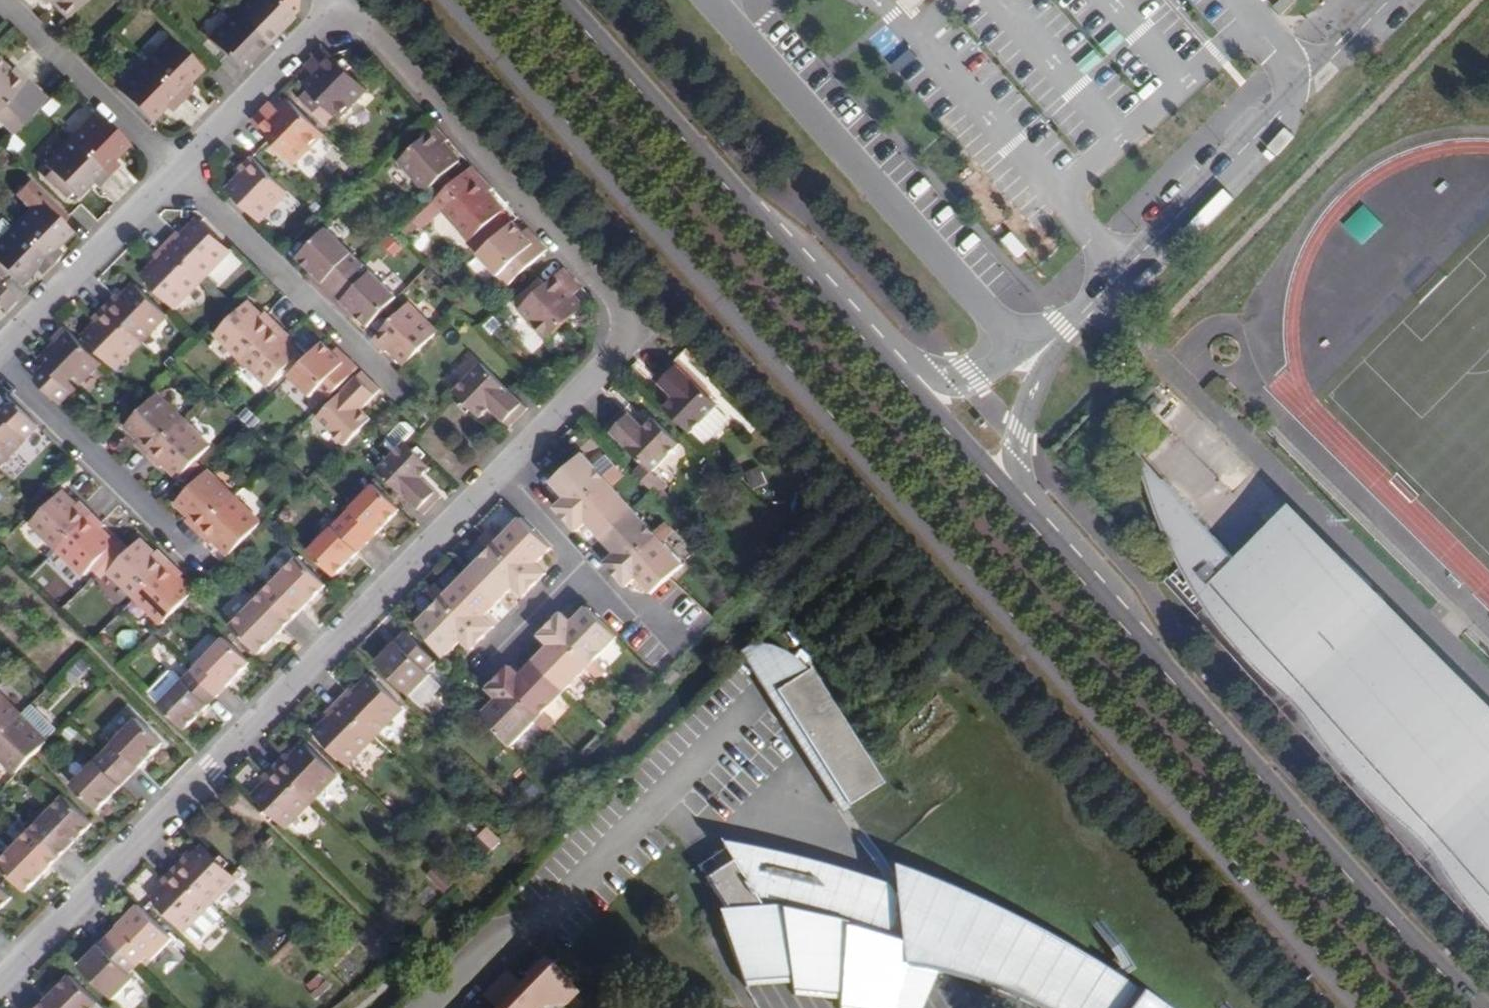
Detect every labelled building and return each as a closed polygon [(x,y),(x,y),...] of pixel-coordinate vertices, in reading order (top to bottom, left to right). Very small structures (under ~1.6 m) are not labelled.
[(44,7),(50,1),(67,19),(85,0),(37,0),(44,7)] [(235,14),(266,44),(291,18),(289,16),(295,10),(295,5),(291,0),(248,0),(235,14)] [(1273,7),(1281,15),(1296,1),(1295,0),(1281,0),(1273,7)] [(266,44),(235,14),(208,41),(239,72),(266,44)] [(170,39),(143,66),(181,102),(191,92),(185,87),(201,71),(170,39)] [(332,56),(325,47),(311,61),(318,69),(313,75),(303,84),(309,91),(299,101),(315,117),(325,107),(336,117),(339,121),(369,91),(332,56)] [(318,69),(311,61),(305,67),(313,75),(318,69)] [(0,64),(0,105),(10,114),(35,87),(17,70),(11,75),(0,64)] [(181,102),(143,66),(118,92),(149,123),(165,108),(170,114),(181,102)] [(325,135),(289,100),(279,110),(273,115),(266,108),(252,122),(295,165),(325,135)] [(279,110),(271,102),(266,108),(273,115),(279,110)] [(336,117),(325,107),(315,117),(326,127),(336,117)] [(69,139),(107,177),(119,166),(113,159),(128,144),(96,112),(69,139)] [(449,140),(437,127),(434,131),(401,160),(429,192),(461,163),(445,145),(449,140)] [(97,187),(107,177),(69,139),(44,165),(56,177),(61,183),(72,193),(76,197),(91,181),(97,187)] [(288,192),(252,158),(242,168),(246,172),(227,190),(259,222),(288,192)] [(494,190),(473,167),(436,200),(472,241),(504,211),(489,194),(494,190)] [(61,183),(56,177),(50,184),(55,189),(61,183)] [(12,227),(13,227),(49,264),(59,254),(53,248),(69,232),(61,224),(66,218),(28,180),(14,195),(29,210),(12,227)] [(72,193),(61,183),(55,189),(66,199),(72,193)] [(488,231),(496,240),(515,223),(507,214),(488,231)] [(13,227),(12,227),(3,217),(0,220),(0,240),(13,227)] [(203,279),(231,251),(200,220),(184,237),(179,232),(167,244),(203,279)] [(515,223),(496,240),(479,255),(507,287),(548,250),(536,237),(531,242),(523,233),(515,223)] [(17,286),(33,269),(39,275),(49,264),(13,227),(0,240),(0,269),(17,286)] [(536,237),(528,228),(523,233),(531,242),(536,237)] [(315,284),(329,298),(361,264),(327,230),(298,259),(311,272),(318,280),(315,284)] [(496,240),(488,231),(471,247),(479,255),(496,240)] [(175,307),(203,279),(167,244),(156,255),(161,259),(144,277),(175,307)] [(361,264),(329,298),(342,311),(347,306),(355,313),(368,327),(396,299),(361,264)] [(578,283),(565,269),(519,309),(547,340),(582,308),(573,297),(568,292),(578,283)] [(318,280),(311,272),(308,276),(315,284),(318,280)] [(582,288),(578,283),(568,292),(573,297),(582,288)] [(106,307),(141,342),(168,315),(136,284),(121,300),(116,296),(106,307)] [(3,312),(15,300),(0,285),(0,309),(3,312)] [(218,335),(244,361),(279,325),(267,314),(262,318),(248,304),(218,335)] [(355,313),(347,306),(342,311),(350,318),(355,313)] [(437,335),(408,306),(391,323),(372,340),(385,353),(389,349),(406,366),(437,335)] [(115,368),(141,342),(106,307),(95,318),(99,322),(85,338),(115,368)] [(279,325),(244,361),(270,387),(300,356),(284,340),(289,335),(279,325)] [(101,363),(65,327),(53,340),(58,345),(51,351),(51,350),(41,361),(49,369),(40,378),(40,385),(60,405),(101,363)] [(333,352),(324,342),(291,376),(313,398),(317,393),(327,403),(359,369),(345,355),(341,360),(333,352)] [(345,355),(337,347),(333,352),(341,360),(345,355)] [(522,406),(481,364),(455,393),(480,418),(489,409),(505,424),(522,406)] [(716,410),(671,365),(654,382),(673,401),(664,411),(691,437),(716,410)] [(381,391),(364,374),(319,419),(346,446),(373,419),(363,409),(381,391)] [(137,446),(149,458),(184,422),(159,397),(127,428),(141,442),(137,446)] [(19,407),(13,407),(4,415),(0,411),(0,465),(39,427),(19,407)] [(642,433),(624,414),(607,432),(651,476),(678,449),(652,423),(642,433)] [(184,422),(149,458),(160,468),(164,464),(180,480),(210,449),(184,422)] [(387,445),(395,453),(405,442),(418,430),(410,422),(404,422),(387,439),(387,445)] [(432,469),(405,442),(395,453),(378,470),(419,513),(437,494),(422,478),(432,469)] [(1379,620),(1357,639),(1266,541),(1239,564),(1138,453),(1151,498),(1162,527),(1164,533),(1181,569),(1167,582),(1488,939),(1488,742),(1379,620)] [(565,524),(605,488),(601,484),(580,462),(551,488),(562,501),(565,498),(568,501),(565,503),(555,513),(565,524)] [(188,523),(199,534),(233,500),(207,473),(176,504),(191,519),(188,523)] [(605,488),(616,478),(612,473),(601,484),(605,488)] [(620,482),(616,478),(605,488),(609,493),(620,482)] [(374,485),(341,518),(368,544),(387,524),(399,511),(374,485)] [(609,493),(605,488),(565,524),(576,536),(586,527),(588,524),(591,527),(588,529),(600,542),(630,515),(609,493)] [(58,550),(93,514),(82,503),(77,508),(62,494),(32,525),(58,550)] [(260,526),(233,500),(199,534),(211,546),(215,542),(229,557),(260,526)] [(105,526),(93,514),(58,550),(84,576),(114,545),(100,531),(105,526)] [(600,542),(613,556),(615,553),(618,556),(615,558),(605,567),(616,579),(655,542),(650,537),(630,515),(600,542)] [(334,578),(368,544),(341,518),(308,552),(334,578)] [(498,547),(494,551),(532,589),(543,578),(534,569),(532,567),(534,564),(537,567),(549,554),(520,525),(498,547)] [(655,542),(666,531),(662,526),(650,537),(655,542)] [(666,531),(655,542),(659,546),(670,536),(666,531)] [(483,540),(494,551),(498,547),(487,536),(483,540)] [(137,599),(172,564),(159,551),(155,555),(141,540),(110,572),(137,599)] [(490,556),(494,551),(483,540),(478,545),(490,556)] [(655,542),(616,579),(626,590),(635,581),(638,579),(641,581),(638,584),(650,596),(680,568),(659,546),(655,542)] [(258,588),(291,621),(312,600),(325,587),(293,554),(291,556),(285,550),(279,549),(273,555),(272,564),(277,569),(258,588)] [(510,588),(512,590),(522,600),(532,589),(494,551),(490,556),(468,577),(497,606),(510,593),(507,590),(510,588)] [(182,574),(172,564),(137,599),(164,624),(194,593),(183,582),(182,583),(177,579),(182,574)] [(482,616),(484,618),(497,606),(468,577),(447,599),(442,603),(480,641),(491,630),(482,621),(479,619),(482,616)] [(291,621),(258,588),(224,623),(257,656),(291,621)] [(431,592),(442,603),(447,599),(436,588),(431,592)] [(438,608),(442,603),(431,592),(427,597),(438,608)] [(457,640),(459,642),(469,652),(480,641),(442,603),(438,608),(416,630),(440,662),(456,645),(454,643),(457,640)] [(574,632),(571,629),(561,619),(550,630),(588,668),(593,664),(614,643),(586,615),(574,626),(577,629),(574,632)] [(588,668),(550,630),(539,641),(549,651),(551,653),(549,656),(546,653),(534,666),(562,694),(584,673),(588,668)] [(439,662),(409,633),(407,636),(377,665),(423,710),(444,689),(434,679),(436,677),(430,671),(439,662)] [(191,671),(217,697),(237,677),(250,663),(224,638),(191,671)] [(774,709),(798,685),(794,681),(782,668),(765,659),(748,655),(740,656),(774,709)] [(593,664),(588,668),(599,679),(603,675),(593,664)] [(509,672),(498,682),(536,720),(541,716),(562,694),(534,666),(521,679),(523,681),(521,684),(518,681),(509,672)] [(599,679),(588,668),(584,673),(594,684),(599,679)] [(190,732),(217,697),(191,671),(183,680),(159,705),(190,732)] [(148,694),(159,705),(183,680),(174,672),(169,672),(148,694)] [(350,691),(339,702),(371,733),(399,704),(371,677),(354,695),(350,691)] [(872,786),(803,679),(798,685),(774,709),(819,779),(825,775),(834,791),(829,795),(838,808),(872,786)] [(536,720),(498,682),(487,693),(496,702),(499,705),(496,707),(494,705),(479,719),(508,748),(532,725),(536,720)] [(21,716),(0,696),(0,737),(21,716)] [(342,762),(371,733),(339,702),(326,715),(331,719),(314,736),(342,762)] [(0,737),(0,760),(2,758),(17,773),(47,742),(21,716),(0,737)] [(536,720),(547,731),(552,727),(541,716),(536,720)] [(135,717),(101,750),(130,778),(150,758),(162,745),(135,717)] [(543,736),(547,731),(536,720),(532,725),(543,736)] [(275,767),(311,802),(337,775),(305,744),(289,760),(286,756),(275,767)] [(130,778),(101,750),(68,783),(96,811),(130,778)] [(311,802),(275,767),(263,779),(267,783),(253,798),(285,829),(311,802)] [(834,791),(825,775),(819,779),(829,795),(834,791)] [(65,795),(31,830),(59,858),(79,838),(93,824),(65,795)] [(491,851),(500,839),(485,827),(476,839),(491,851)] [(31,830),(0,861),(0,867),(25,892),(59,858),(31,830)] [(174,870),(210,905),(237,878),(232,874),(232,875),(204,848),(189,863),(185,859),(174,870)] [(1134,1005),(1090,977),(1053,954),(1018,935),(969,910),(929,893),(890,879),(887,885),(902,908),(894,913),(884,898),(848,885),(839,891),(831,879),(756,861),(712,852),(710,853),(718,857),(718,864),(719,866),(696,882),(715,912),(725,926),(715,932),(738,984),(784,974),(785,989),(830,997),(831,1007),(912,1007),(927,973),(966,985),(997,996),(1024,1007),(1137,1007),(1134,1005)] [(210,905),(174,870),(162,882),(166,887),(152,902),(183,932),(187,929),(210,905)] [(11,899),(0,888),(0,911),(11,899)] [(187,929),(198,939),(221,916),(210,905),(187,929)] [(109,936),(136,963),(165,932),(138,906),(109,936)] [(725,926),(715,912),(707,914),(715,932),(725,926)] [(136,963),(109,936),(90,956),(78,968),(105,994),(136,963)] [(532,963),(515,980),(517,982),(510,990),(493,1007),(557,1007),(568,997),(532,963)] [(315,998),(330,988),(320,974),(306,984),(315,998)] [(39,1007),(96,1007),(100,1005),(71,976),(39,1007)] [(505,984),(482,1007),(493,1007),(510,990),(505,984)]
